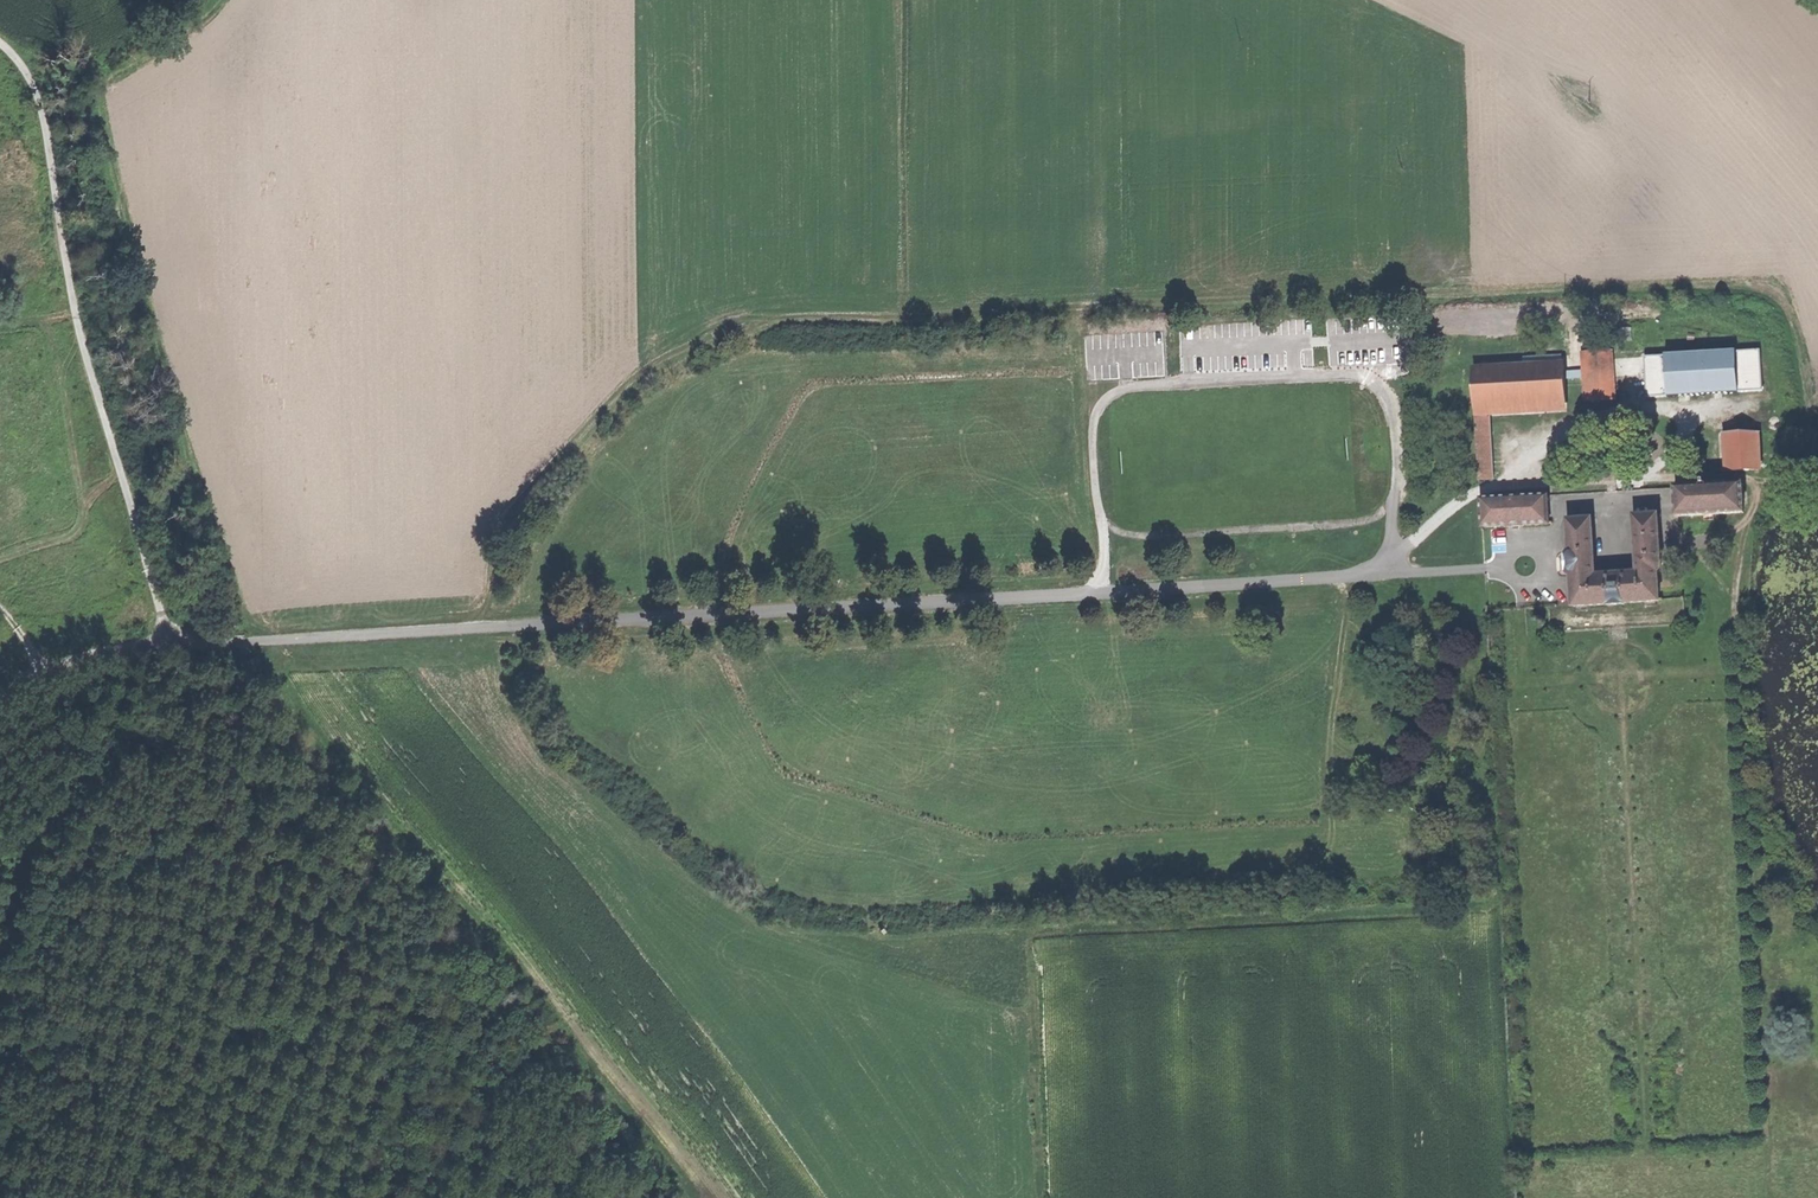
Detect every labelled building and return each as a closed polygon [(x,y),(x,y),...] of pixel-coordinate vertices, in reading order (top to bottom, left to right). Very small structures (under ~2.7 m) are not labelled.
[(1732,353),(1734,392),(1759,391),(1757,351),(1732,353)] [(1616,400),(1612,353),(1583,355),(1587,403),(1616,400)] [(1664,396),(1734,392),(1732,353),(1662,357),(1664,396)] [(1664,396),(1662,357),(1642,358),(1644,398),(1664,396)] [(1566,412),(1563,365),(1474,370),(1477,417),(1490,416),(1566,412)] [(1493,480),(1490,416),(1477,417),(1480,481),(1493,480)] [(1722,474),(1763,471),(1760,434),(1719,437),(1722,474)] [(1680,516),(1742,512),(1740,489),(1679,492),(1680,516)] [(1484,528),(1547,524),(1545,498),(1483,502),(1484,528)] [(1619,607),(1661,604),(1656,517),(1636,518),(1639,572),(1596,574),(1593,521),(1569,522),(1574,609),(1619,607)]
